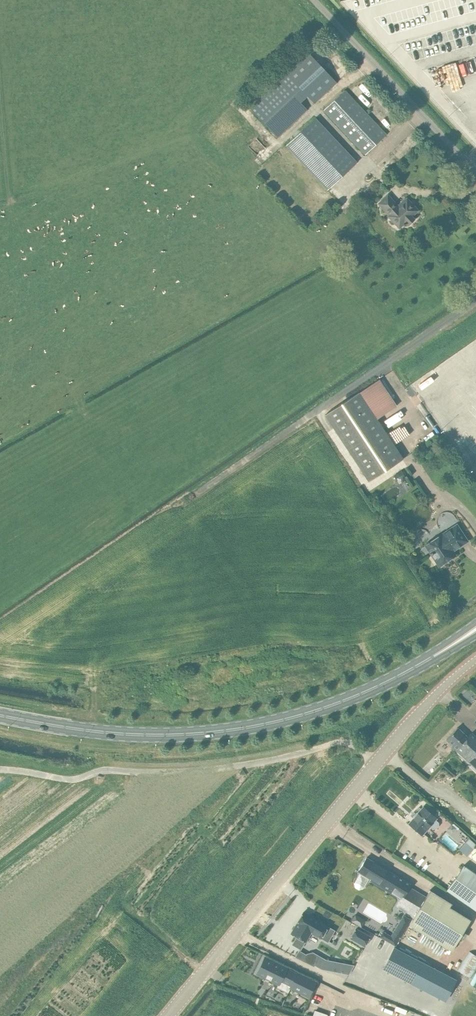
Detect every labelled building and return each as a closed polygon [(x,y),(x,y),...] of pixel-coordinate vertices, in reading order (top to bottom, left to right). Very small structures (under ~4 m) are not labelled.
[(314,103),(337,82),(308,51),(285,73),(249,107),(277,137),(307,109),(301,102),(307,96),(314,103)] [(345,89),(323,110),(365,154),(387,134),(345,89)] [(316,117),(285,145),(327,190),(357,161),(316,117)] [(388,194),(379,203),(389,214),(388,215),(399,227),(406,221),(408,224),(415,218),(412,215),(418,209),(407,198),(398,206),(388,194)] [(404,458),(377,418),(397,405),(379,378),(324,414),(368,482),(404,458)] [(394,475),(399,482),(405,477),(400,470),(394,475)] [(455,554),(453,550),(468,541),(457,524),(425,545),(439,565),(455,554)] [(458,727),(447,738),(454,745),(451,748),(454,751),(462,742),(467,746),(475,736),(471,732),(467,736),(458,727)] [(454,751),(475,771),(475,737),(475,736),(467,746),(462,742),(454,751)] [(422,834),(429,826),(433,829),(436,829),(439,826),(438,822),(435,819),(436,818),(423,806),(408,823),(422,834)] [(467,856),(475,845),(475,844),(469,838),(459,849),(467,856)] [(366,857),(358,871),(371,879),(370,881),(401,899),(399,901),(396,906),(413,916),(409,924),(443,945),(451,950),(470,919),(450,906),(452,903),(430,890),(426,896),(409,886),(410,883),(366,857)] [(446,889),(475,910),(475,874),(463,865),(446,889)] [(346,866),(326,895),(352,911),(371,883),(346,866)] [(328,942),(334,930),(303,912),(297,924),(291,933),(297,936),(292,944),(301,949),(305,941),(311,932),(328,942)] [(411,920),(403,915),(391,936),(383,932),(380,937),(395,946),(405,929),(411,920)] [(365,946),(370,937),(356,929),(351,938),(365,946)] [(445,1001),(456,980),(394,947),(383,969),(445,1001)] [(303,961),(306,955),(299,951),(296,957),(303,961)] [(458,970),(471,978),(475,970),(475,955),(470,951),(458,970)] [(260,954),(252,970),(274,980),(276,977),(286,982),(285,984),(303,993),(310,979),(292,970),(292,971),(281,966),(282,965),(260,954)]
